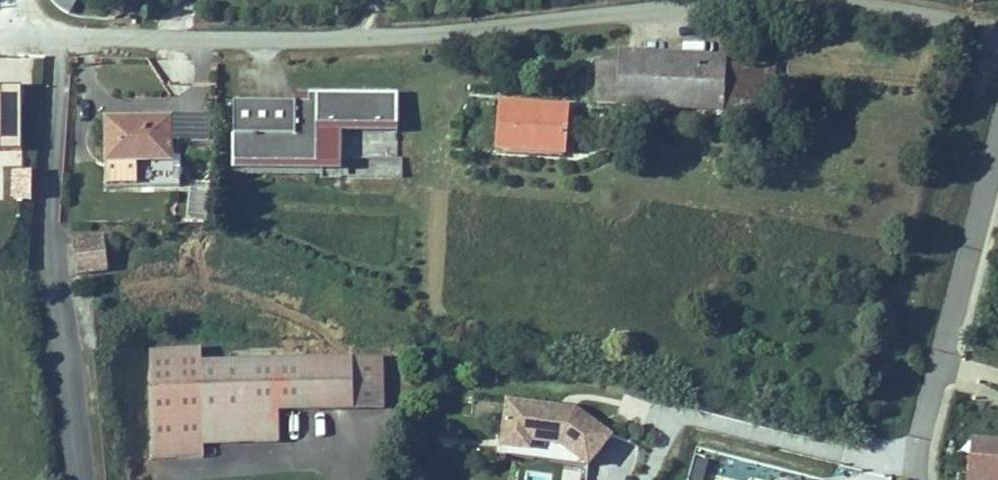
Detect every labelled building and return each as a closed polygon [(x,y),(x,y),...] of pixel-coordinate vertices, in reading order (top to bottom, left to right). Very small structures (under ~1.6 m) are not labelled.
[(74,0),(48,0),(69,11),(74,0)] [(644,115),(647,57),(620,56),(619,69),(617,114),(644,115)] [(725,61),(647,57),(644,115),(718,118),(717,130),(732,131),(733,119),(722,119),(725,65),(725,61)] [(780,67),(725,65),(722,119),(733,119),(775,121),(777,77),(779,77),(780,67)] [(619,69),(598,68),(596,113),(617,114),(619,69)] [(0,90),(0,148),(20,147),(19,90),(0,90)] [(296,110),(233,110),(232,181),(403,182),(403,161),(343,161),(344,138),(400,138),(400,99),(296,99),(296,110)] [(499,108),(497,158),(565,161),(567,111),(499,108)] [(171,116),(171,120),(171,144),(209,144),(209,116),(171,116)] [(171,120),(106,120),(106,189),(180,189),(179,165),(171,165),(171,144),(171,120)] [(16,193),(30,194),(31,170),(17,170),(16,193)] [(108,274),(104,238),(73,241),(77,277),(108,274)] [(203,457),(203,446),(280,445),(279,416),(385,414),(384,355),(201,358),(201,342),(149,343),(152,458),(203,457)] [(577,404),(507,395),(503,444),(538,448),(539,439),(567,443),(592,464),(617,430),(577,404)] [(974,442),(972,479),(997,479),(997,444),(974,442)]
